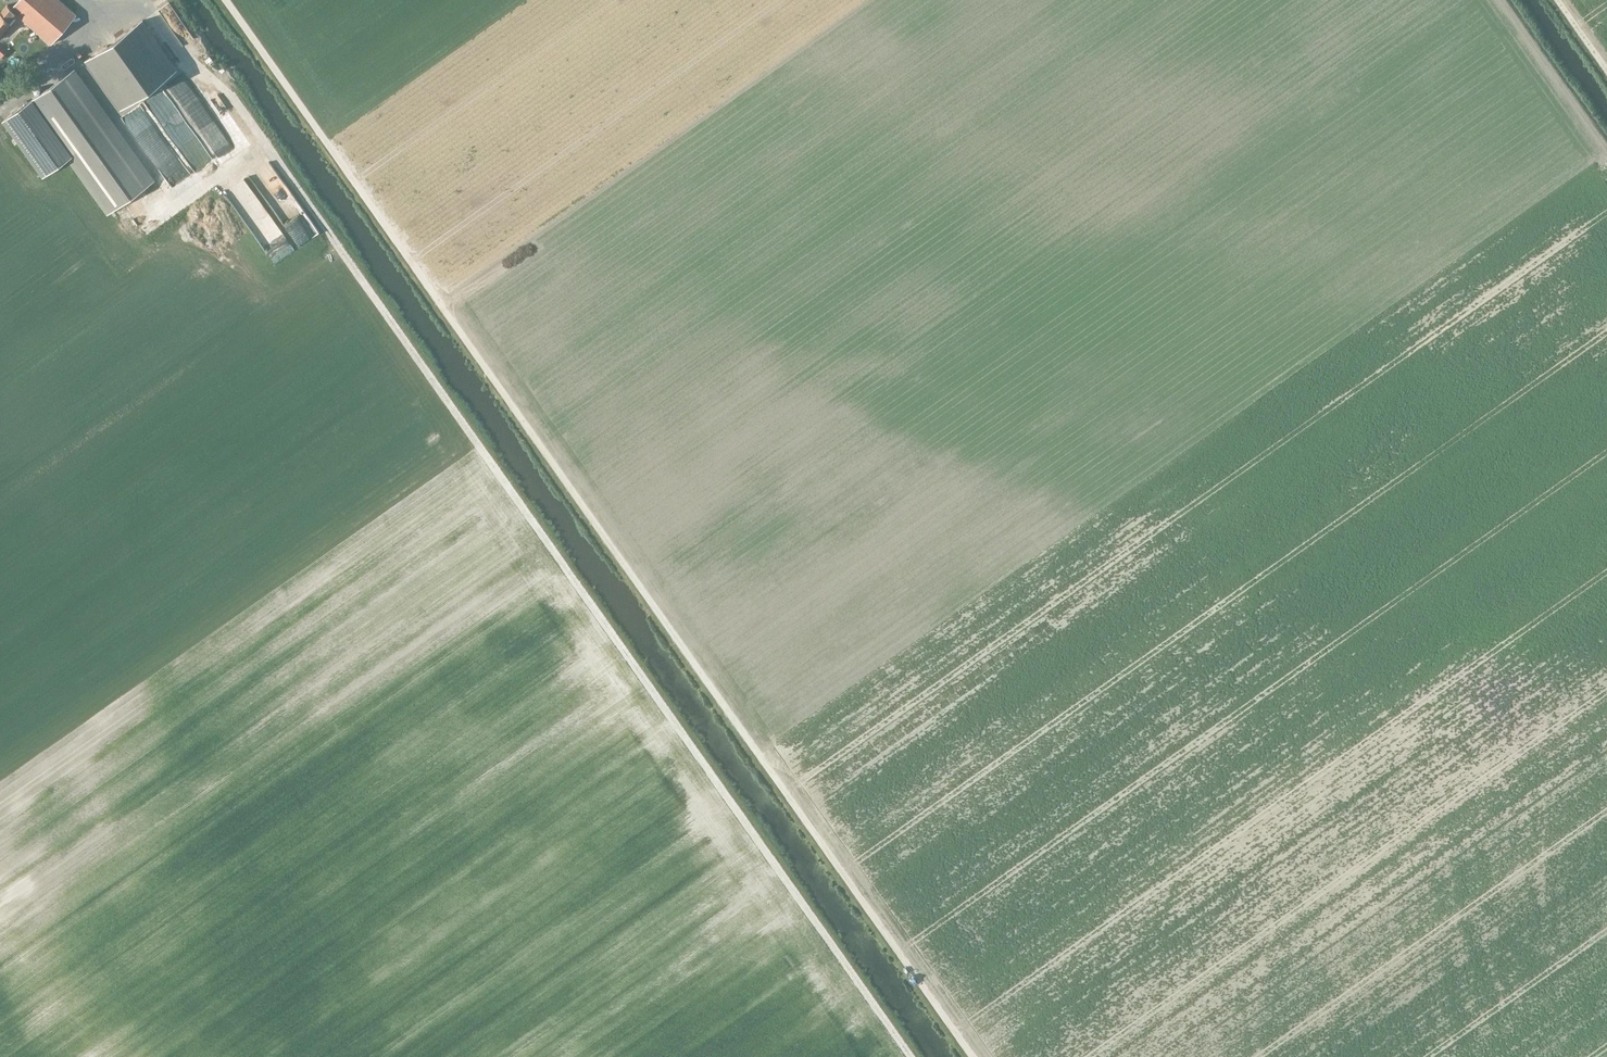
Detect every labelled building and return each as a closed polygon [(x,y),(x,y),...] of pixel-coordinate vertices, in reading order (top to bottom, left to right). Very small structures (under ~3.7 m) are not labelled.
[(60,0),(18,0),(11,8),(18,14),(51,42),(76,13),(60,0)] [(18,14),(11,8),(7,5),(0,12),(0,36),(12,21),(18,14)] [(85,59),(120,109),(178,68),(143,18),(85,59)] [(74,67),(28,100),(69,156),(108,212),(154,179),(74,67)] [(69,156),(28,100),(4,118),(44,174),(69,156)] [(135,124),(141,135),(156,127),(153,121),(156,120),(153,114),(135,124)] [(208,154),(201,157),(204,163),(231,150),(224,137),(204,147),(208,154)] [(151,156),(158,168),(179,155),(171,143),(151,156)] [(191,179),(187,169),(176,173),(178,178),(170,181),(173,189),(188,184),(190,189),(203,184),(200,176),(191,179)] [(280,194),(280,186),(269,185),(269,194),(280,194)] [(292,241),(309,232),(289,197),(272,207),(292,241)] [(269,262),(286,249),(278,239),(261,252),(269,262)]
